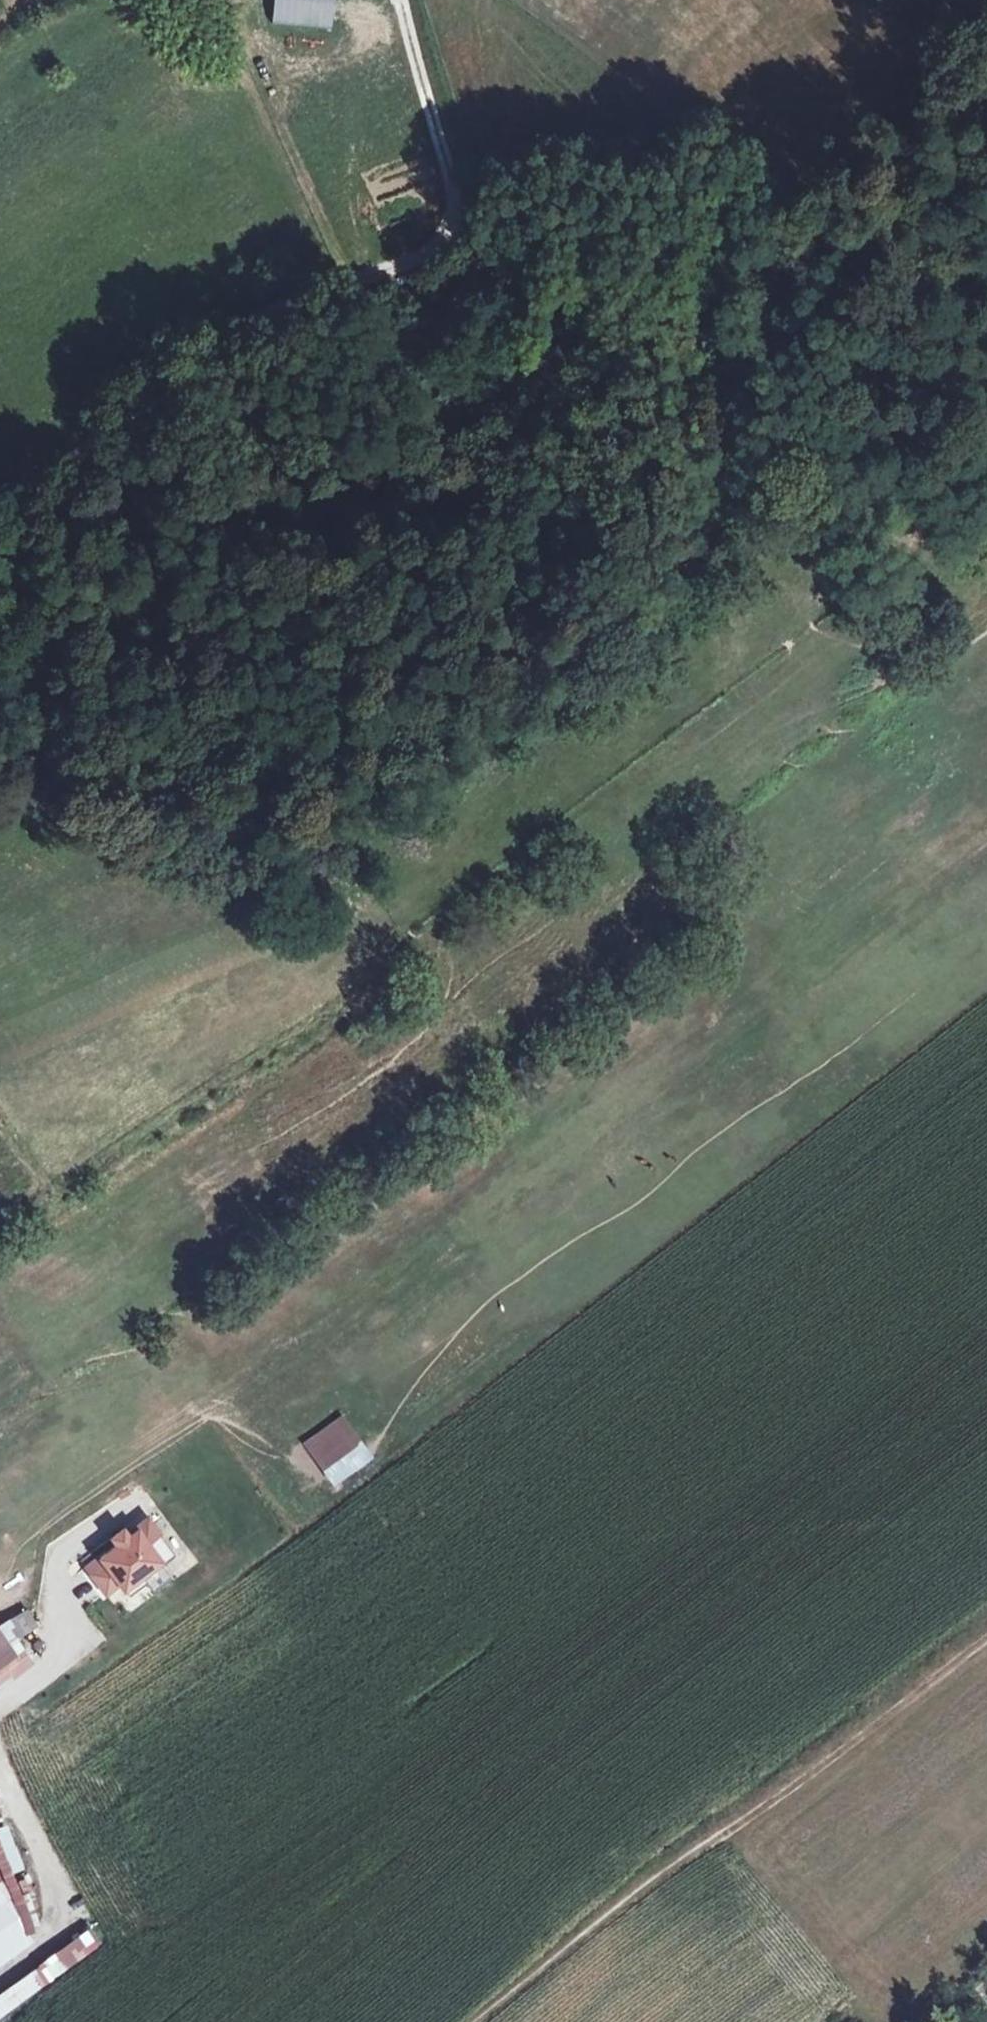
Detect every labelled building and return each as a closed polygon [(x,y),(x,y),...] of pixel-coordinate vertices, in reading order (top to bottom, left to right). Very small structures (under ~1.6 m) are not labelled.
[(337,1420),(305,1443),(332,1481),(364,1458),(337,1420)] [(79,1561),(104,1597),(123,1584),(128,1592),(179,1557),(148,1513),(79,1561)] [(32,1939),(8,1873),(0,1879),(0,1962),(32,1939)] [(0,1992),(0,2016),(102,1947),(90,1930),(0,1992)]
